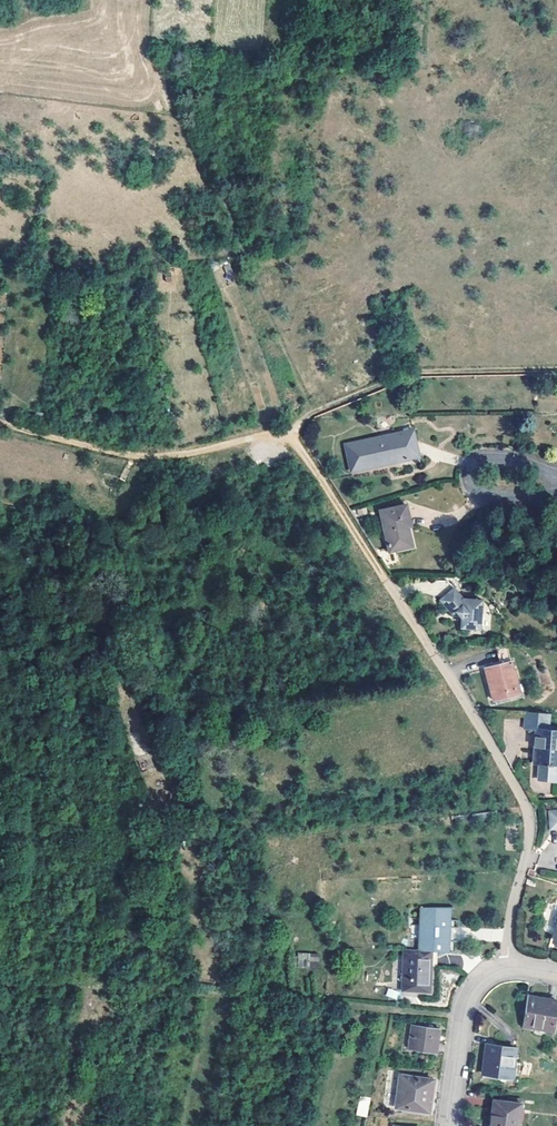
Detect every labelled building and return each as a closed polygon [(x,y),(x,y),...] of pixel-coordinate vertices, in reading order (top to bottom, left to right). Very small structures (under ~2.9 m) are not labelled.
[(421,456),(414,429),(348,444),(353,470),(421,456)] [(408,517),(412,516),(409,504),(383,509),(392,551),(415,546),(410,526),(408,517)] [(462,599),(453,587),(439,598),(453,614),(455,611),(462,618),(462,627),(481,628),(482,601),(462,599)] [(502,666),(513,663),(508,647),(498,648),(502,666)] [(521,693),(513,663),(502,666),(488,670),(497,699),(521,693)] [(527,712),(525,728),(539,729),(536,762),(542,763),(541,779),(556,781),(556,730),(549,730),(551,713),(541,713),(527,712)] [(279,724),(267,726),(268,736),(280,735),(279,724)] [(421,914),(416,913),(413,957),(419,957),(421,914)] [(446,927),(446,914),(421,914),(419,957),(429,958),(443,959),(444,948),(436,947),(437,935),(447,936),(448,928),(446,927)] [(304,957),(295,956),(294,970),(303,971),(304,957)] [(413,957),(400,956),(397,995),(425,998),(429,958),(419,957),(413,957)] [(556,1006),(556,1000),(529,995),(524,1025),(553,1030),(556,1006)] [(435,1031),(407,1029),(405,1053),(433,1056),(435,1031)] [(486,1043),(481,1072),(511,1076),(515,1048),(486,1043)] [(394,1110),(425,1114),(429,1083),(397,1079),(394,1110)] [(356,1115),(367,1117),(371,1098),(360,1096),(356,1115)] [(493,1125),(517,1125),(521,1104),(493,1099),(489,1124),(491,1125),(493,1125)]
